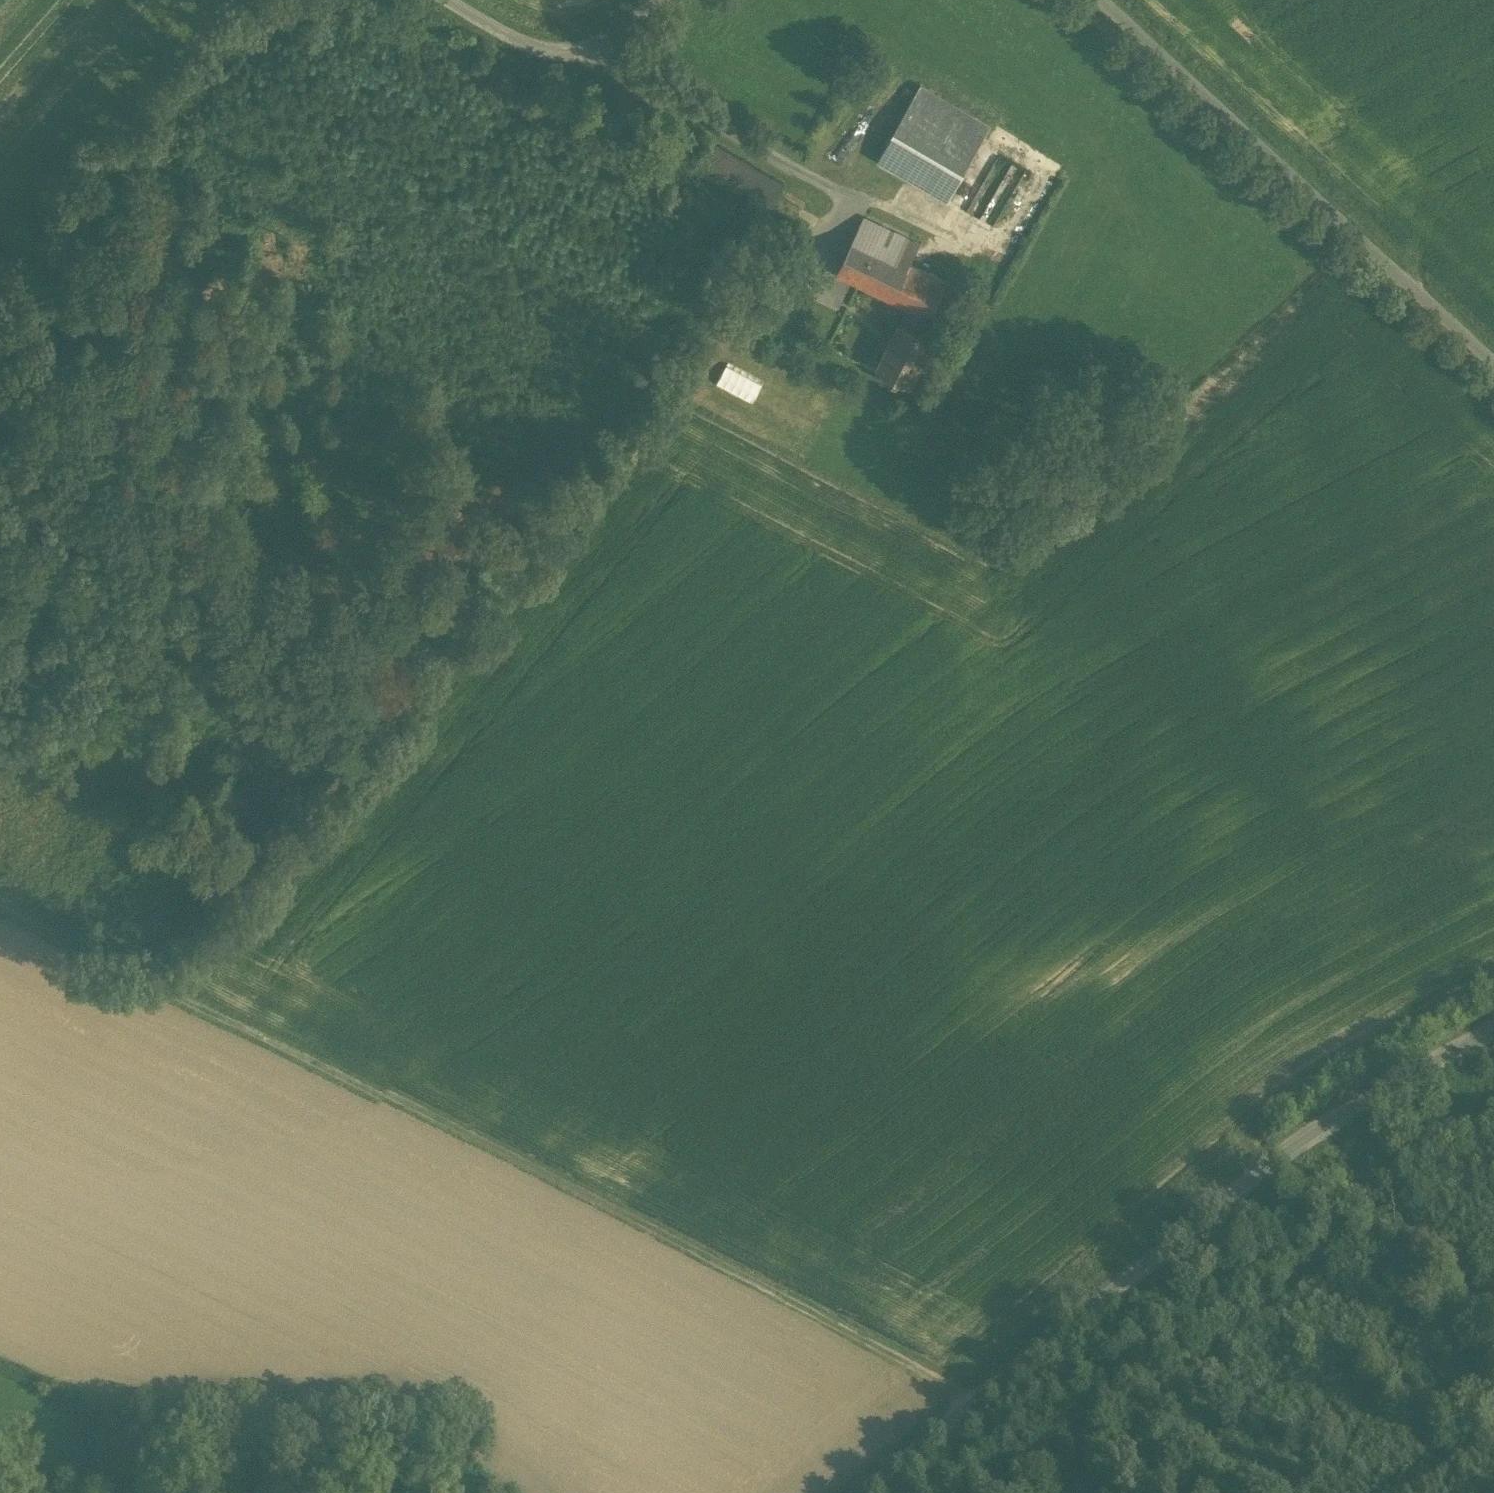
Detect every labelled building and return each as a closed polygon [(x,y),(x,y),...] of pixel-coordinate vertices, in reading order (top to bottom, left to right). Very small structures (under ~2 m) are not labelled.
[(991,123),(920,83),(878,156),(949,197),(991,123)] [(947,279),(911,261),(920,243),(864,216),(838,269),(911,305),(929,314),(947,279)] [(911,305),(903,320),(901,319),(879,364),(912,380),(934,335),(922,329),(929,314),(911,305)]
